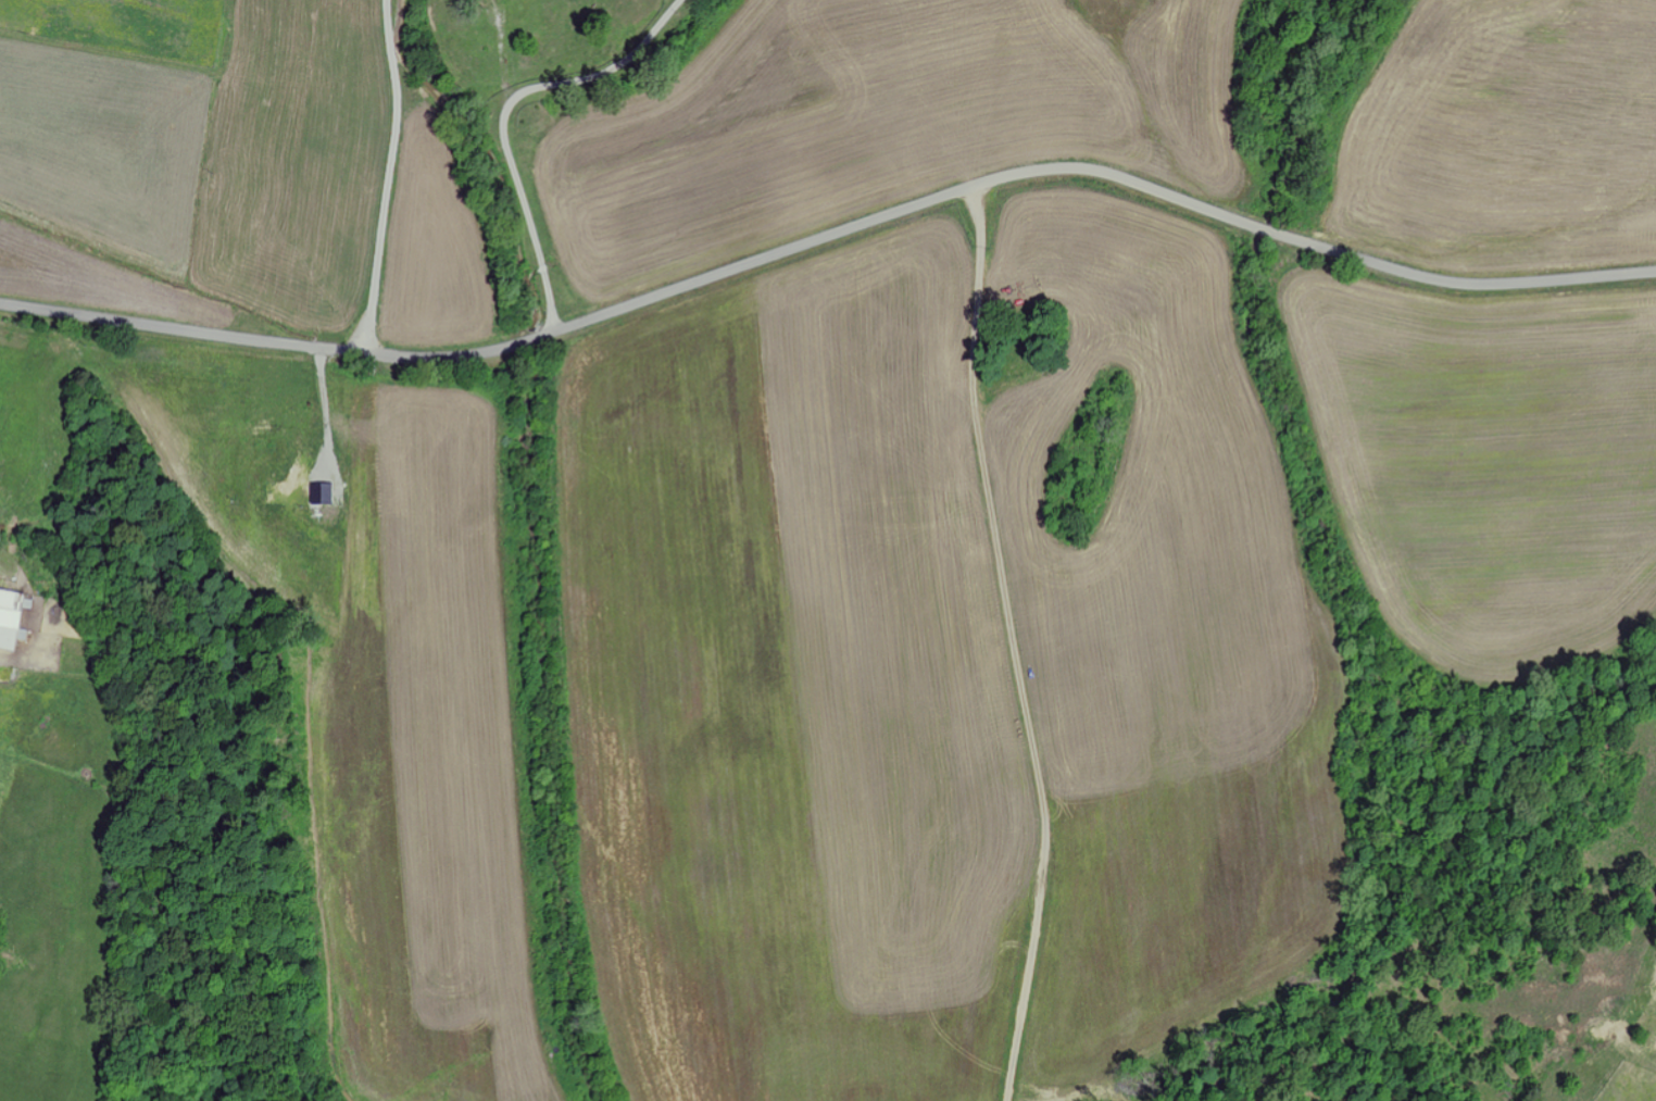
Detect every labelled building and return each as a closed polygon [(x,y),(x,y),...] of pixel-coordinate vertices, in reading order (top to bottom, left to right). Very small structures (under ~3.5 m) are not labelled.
[(14,649),(16,638),(25,639),(26,629),(18,628),(23,591),(0,588),(0,647),(14,649)]
